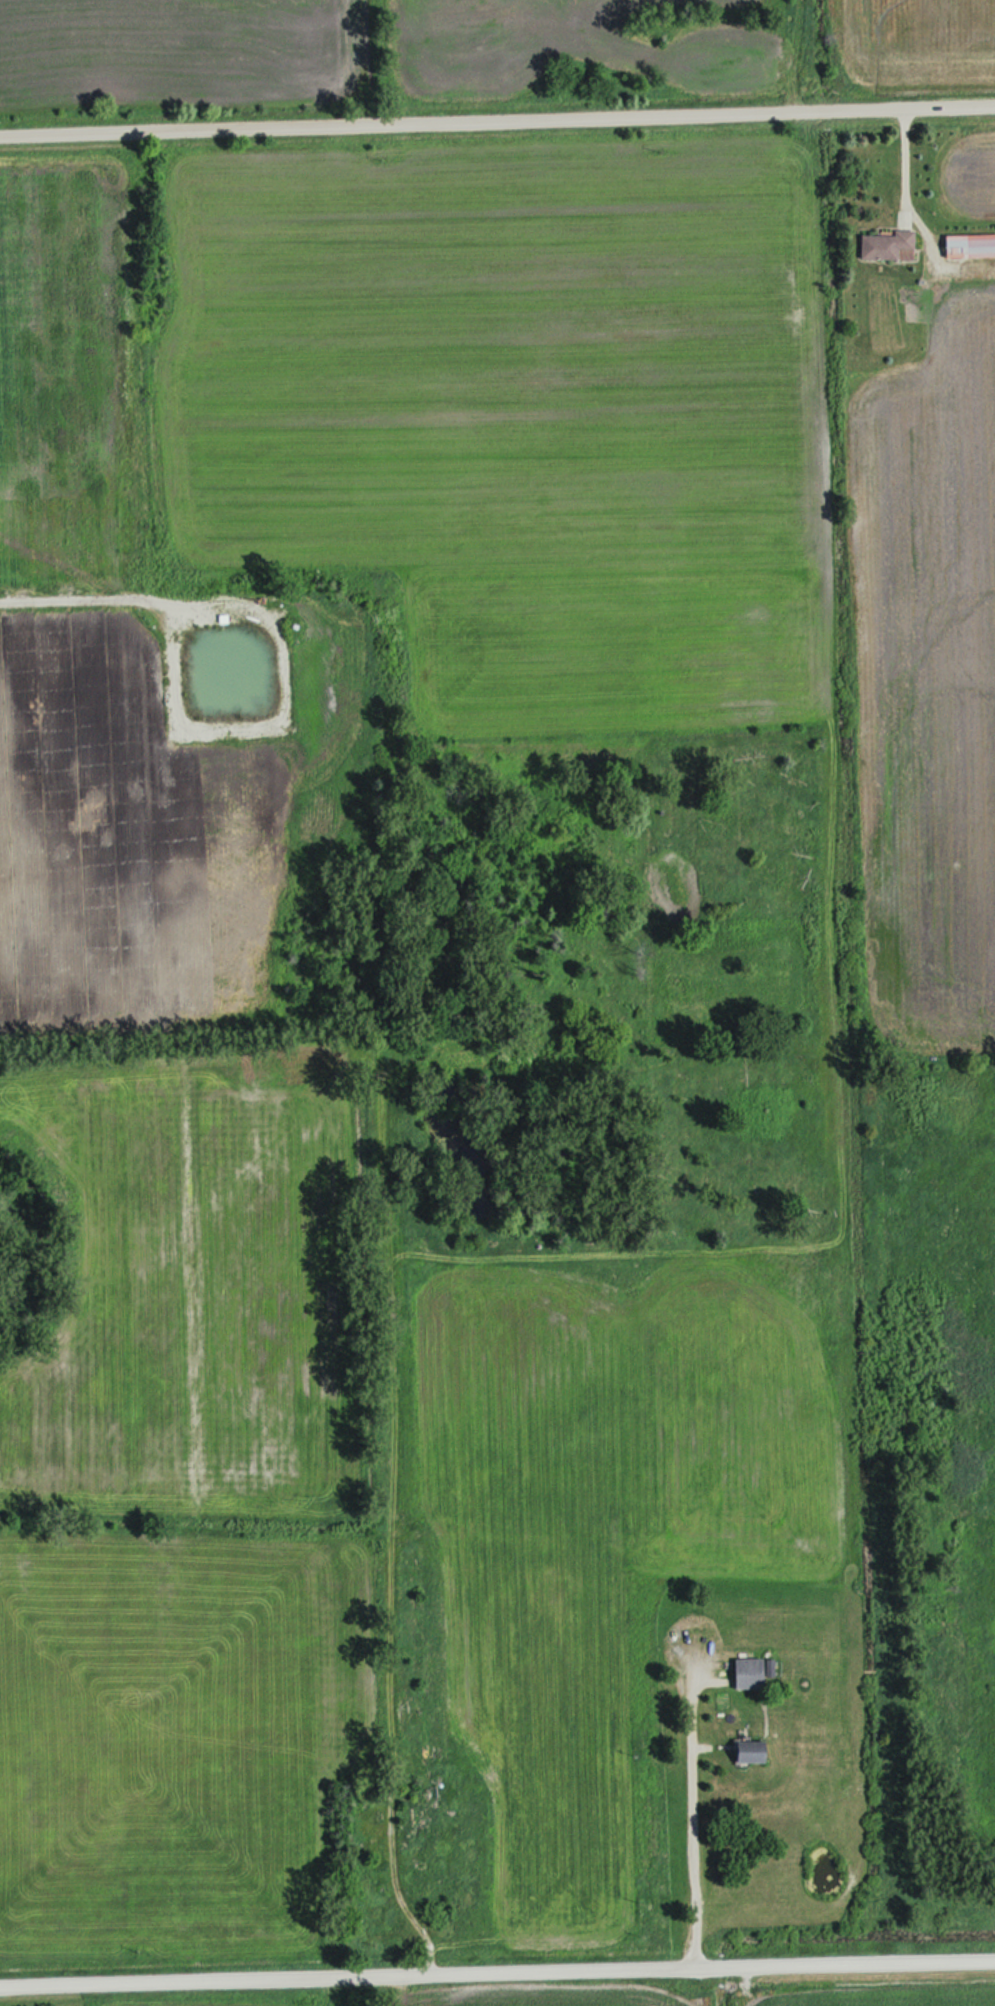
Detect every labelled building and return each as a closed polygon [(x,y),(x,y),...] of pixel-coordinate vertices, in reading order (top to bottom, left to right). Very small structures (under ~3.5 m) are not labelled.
[(917,259),(917,233),(862,233),(862,259),(917,259)] [(948,234),(948,257),(994,257),(994,234),(948,234)] [(769,1690),(769,1659),(737,1659),(737,1690),(769,1690)] [(739,1742),(739,1764),(772,1764),(772,1742),(739,1742)]
